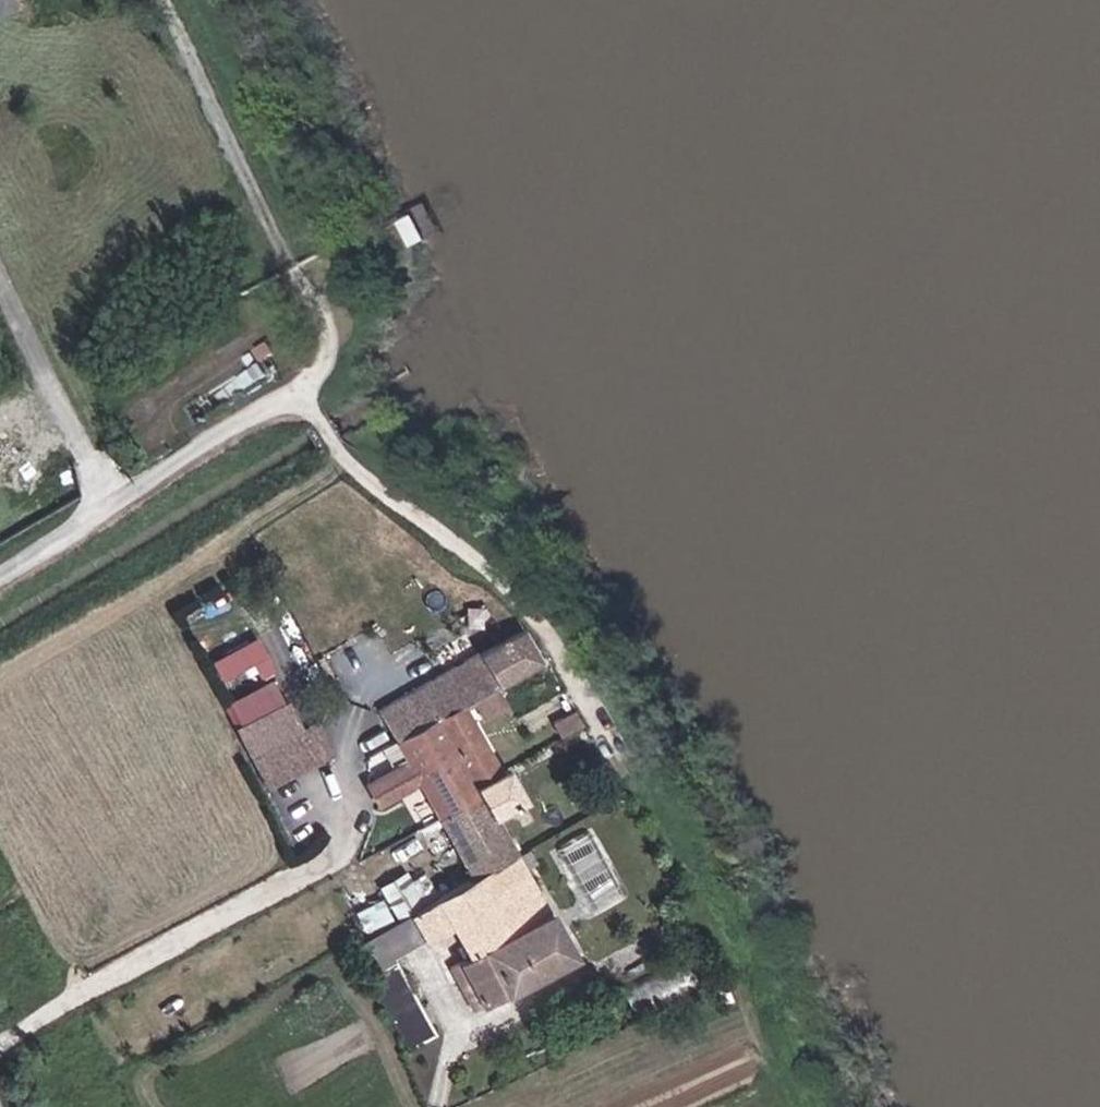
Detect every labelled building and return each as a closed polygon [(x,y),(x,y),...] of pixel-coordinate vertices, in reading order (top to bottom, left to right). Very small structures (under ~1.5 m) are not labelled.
[(229,690),(277,666),(261,634),(213,658),(229,690)] [(509,885),(558,859),(541,828),(570,814),(552,777),(545,781),(515,719),(585,682),(568,648),(426,716),(450,765),(411,787),(422,810),(463,790),(509,885)] [(319,720),(305,727),(279,674),(225,700),(268,787),(335,754),(319,720)] [(509,885),(445,918),(457,946),(486,931),(502,965),(494,969),(521,1023),(614,975),(558,859),(509,885)] [(385,901),(360,911),(365,924),(391,914),(385,901)] [(367,934),(378,963),(425,944),(413,916),(367,934)] [(474,1047),(433,963),(400,980),(439,1065),(474,1047)] [(635,1009),(694,990),(686,966),(627,985),(635,1009)]
